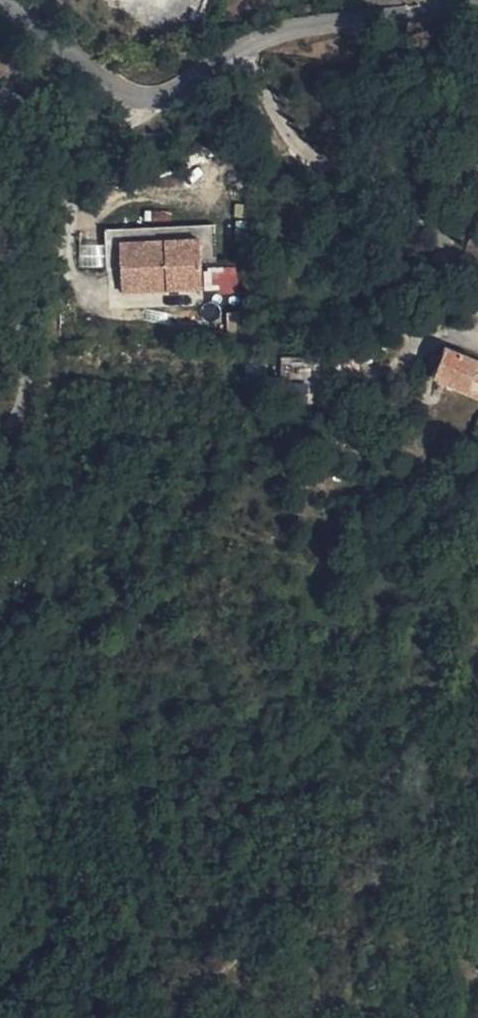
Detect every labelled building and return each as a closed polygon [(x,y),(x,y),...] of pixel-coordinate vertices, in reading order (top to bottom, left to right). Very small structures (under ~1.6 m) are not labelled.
[(101,217),(181,215),(181,240),(196,239),(195,199),(86,204),(87,242),(101,241),(101,217)] [(181,240),(181,215),(101,217),(101,241),(103,289),(183,287),(181,240)] [(242,263),(213,264),(213,291),(242,290),(242,263)] [(450,340),(443,366),(477,376),(477,348),(450,340)]
